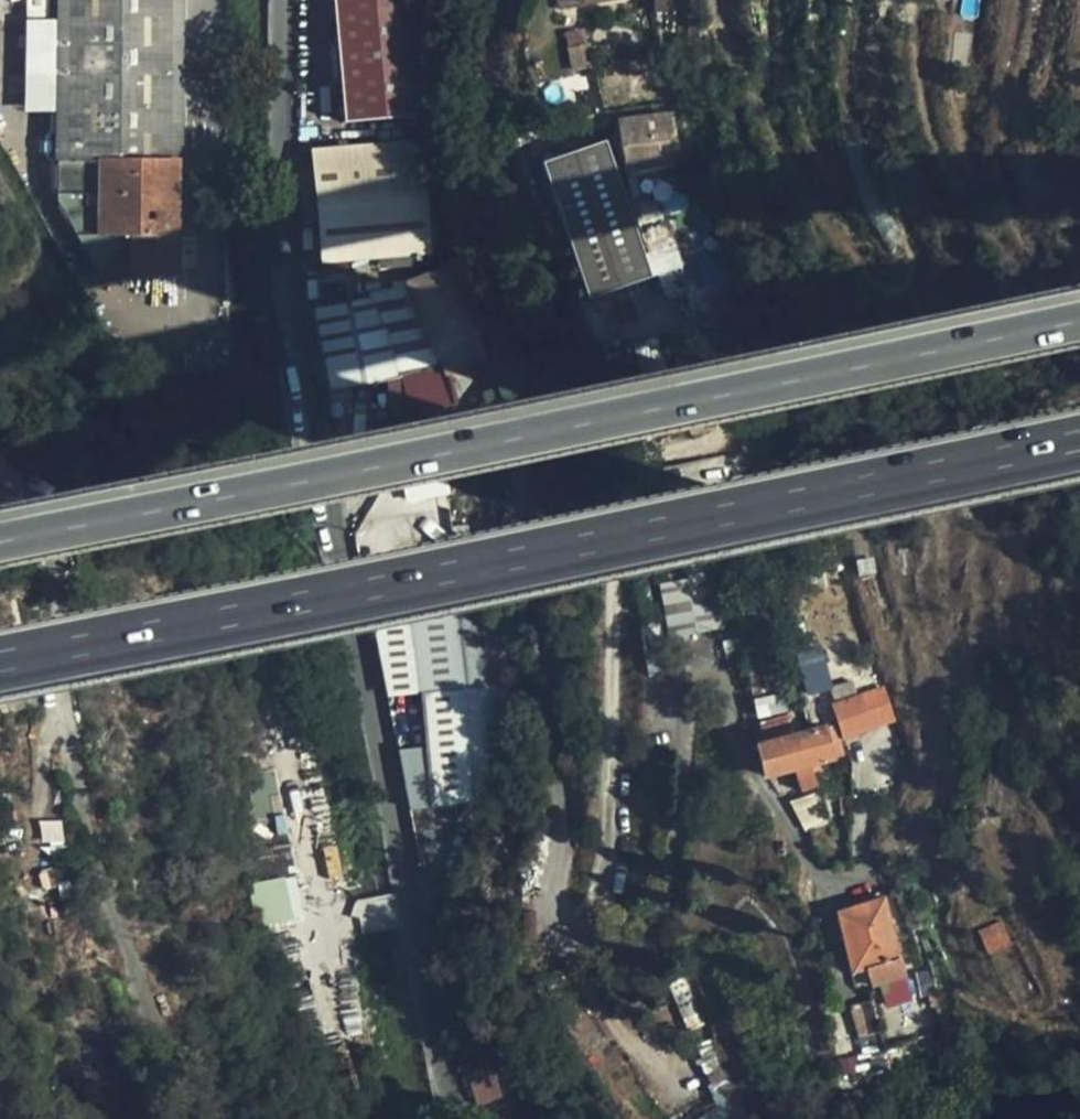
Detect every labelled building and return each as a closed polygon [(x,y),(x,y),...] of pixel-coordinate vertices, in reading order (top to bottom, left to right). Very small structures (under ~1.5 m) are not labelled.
[(180,0),(59,0),(56,236),(96,273),(172,276),(175,161),(177,161),(180,0)] [(422,135),(423,128),(399,130),(398,116),(430,113),(419,0),(335,0),(345,120),(378,117),(380,139),(399,137),(422,135)] [(641,0),(580,0),(581,3),(589,2),(614,109),(662,96),(641,0)] [(653,152),(647,116),(623,120),(629,157),(653,152)] [(422,148),(422,135),(399,137),(380,139),(382,144),(313,150),(321,259),(429,251),(422,148)] [(654,277),(606,140),(542,163),(590,300),(654,277)] [(439,259),(440,265),(458,258),(456,253),(439,259)] [(458,258),(440,265),(441,269),(317,311),(330,393),(393,379),(395,385),(389,387),(395,412),(457,401),(452,369),(466,364),(458,339),(483,330),(458,258)] [(692,627),(680,574),(649,581),(656,615),(633,620),(640,654),(664,648),(661,635),(692,627)] [(485,718),(476,629),(391,637),(402,755),(459,750),(485,718)] [(749,637),(723,642),(727,662),(753,656),(749,637)] [(832,759),(820,715),(813,717),(814,723),(807,725),(803,711),(786,715),(787,719),(758,726),(763,742),(755,744),(765,777),(832,759)] [(256,812),(233,816),(249,888),(295,876),(270,772),(248,776),(256,812)] [(904,977),(883,898),(836,914),(850,974),(867,968),(871,986),(904,977)] [(877,1032),(871,1002),(850,1007),(857,1038),(877,1032)] [(722,1102),(697,1118),(734,1118),(722,1102)]
